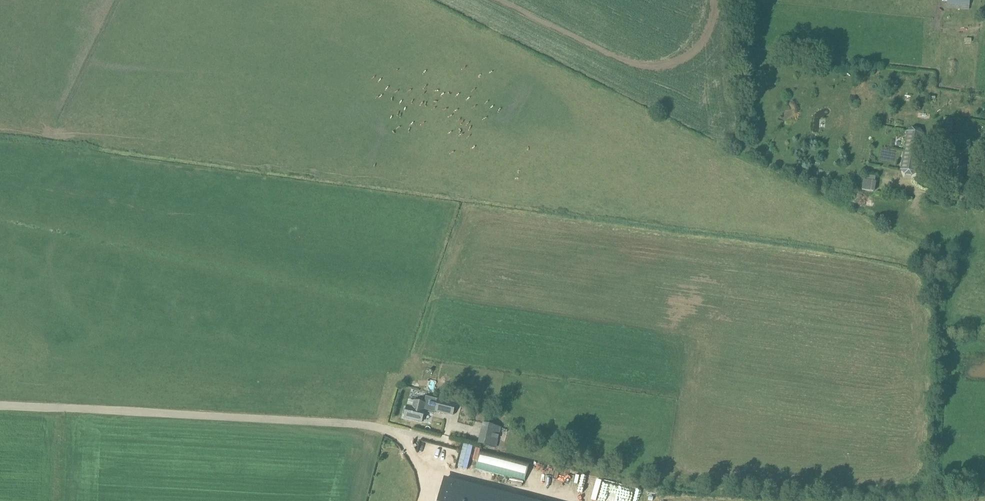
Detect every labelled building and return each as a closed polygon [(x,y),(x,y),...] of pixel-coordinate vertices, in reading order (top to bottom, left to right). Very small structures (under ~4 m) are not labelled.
[(911,128),(906,131),(900,170),(905,176),(912,177),(918,172),(924,134),(920,130),(911,128)] [(404,409),(403,415),(405,415),(404,417),(422,422),(424,411),(435,413),(435,411),(438,399),(425,396),(424,403),(414,401),(412,408),(407,406),(406,409),(404,409)] [(456,403),(438,399),(435,411),(453,415),(456,403)] [(455,426),(456,419),(439,414),(437,421),(455,426)] [(483,423),(481,430),(500,435),(501,427),(483,423)] [(480,437),(478,444),(496,448),(498,441),(480,437)] [(444,478),(438,500),(535,500),(444,478)]
